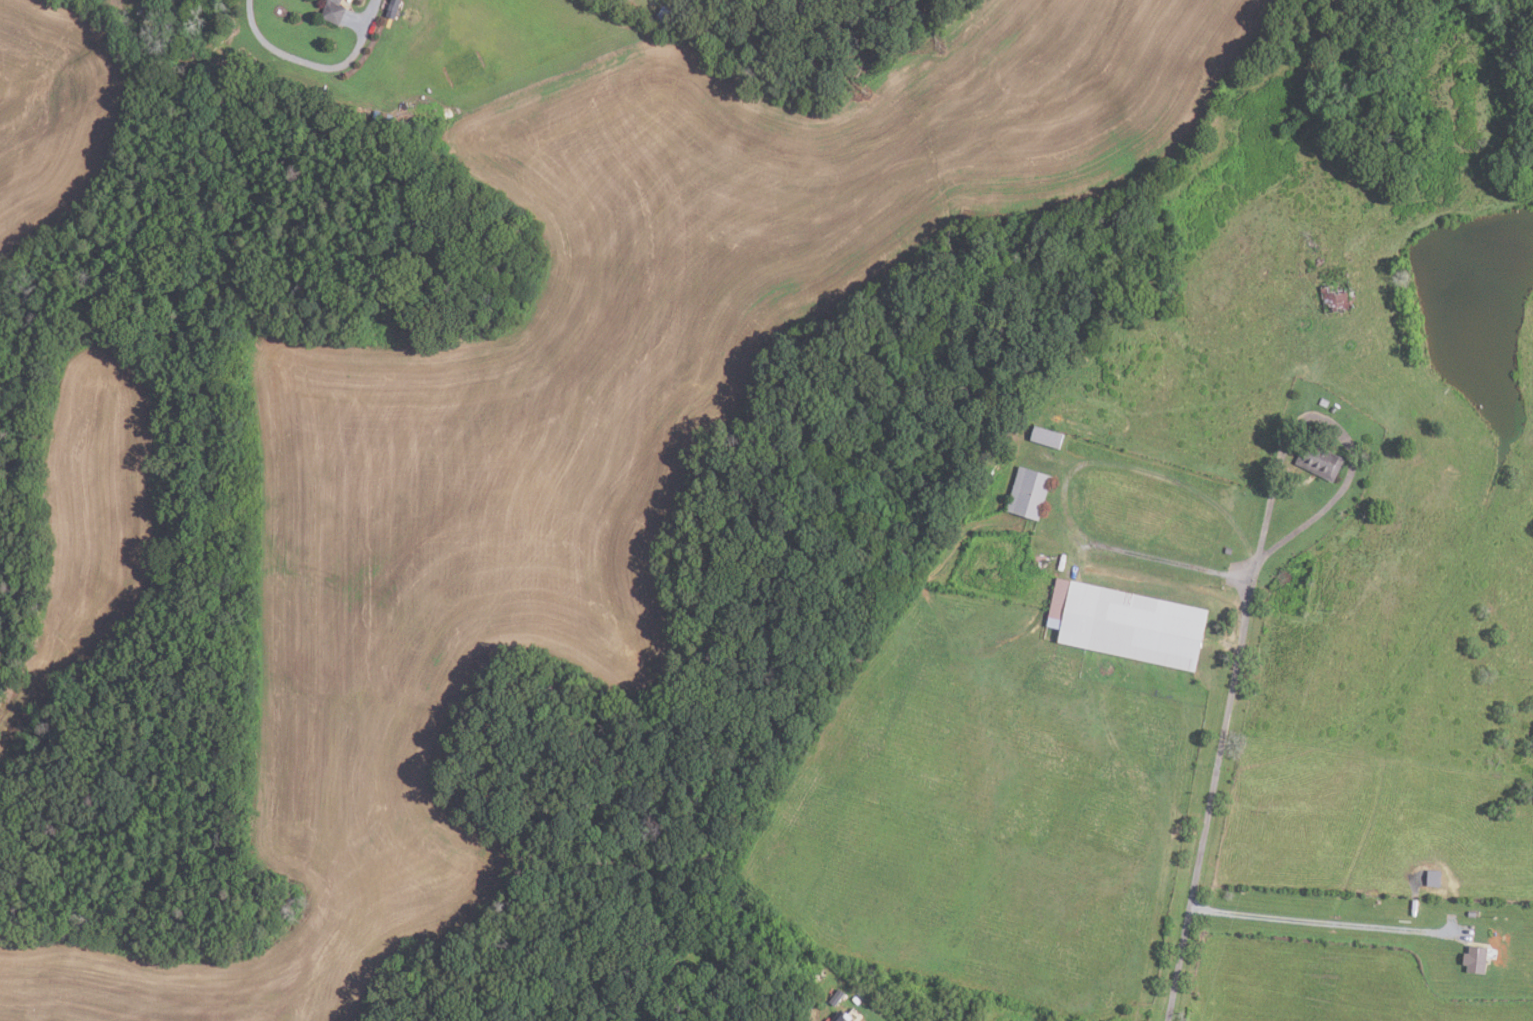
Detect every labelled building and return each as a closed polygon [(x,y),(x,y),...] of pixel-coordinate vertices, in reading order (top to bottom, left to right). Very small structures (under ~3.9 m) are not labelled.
[(346,8),(328,0),(320,17),(338,25),(346,8)] [(1351,310),(1324,313),(1321,286),(1348,283),(1351,310)] [(1327,407),(1329,401),(1322,398),(1319,404),(1327,407)] [(1059,449),(1064,434),(1035,426),(1031,441),(1059,449)] [(1334,483),(1346,459),(1326,450),(1324,454),(1304,444),(1294,464),(1334,483)] [(1052,476),(1039,521),(1006,511),(1020,466),(1052,476)] [(1196,670),(1209,608),(1056,575),(1049,608),(1047,616),(1063,619),(1059,640),(1196,670)] [(1489,947),(1486,974),(1467,972),(1468,965),(1463,964),(1464,952),(1469,953),(1469,945),(1489,947)] [(831,1010),(825,1006),(815,1019),(817,1020),(823,1020),(831,1010)] [(672,1015),(670,1020),(657,1020),(660,1011),(672,1015)] [(842,1013),(851,1020),(836,1020),(842,1013)]
